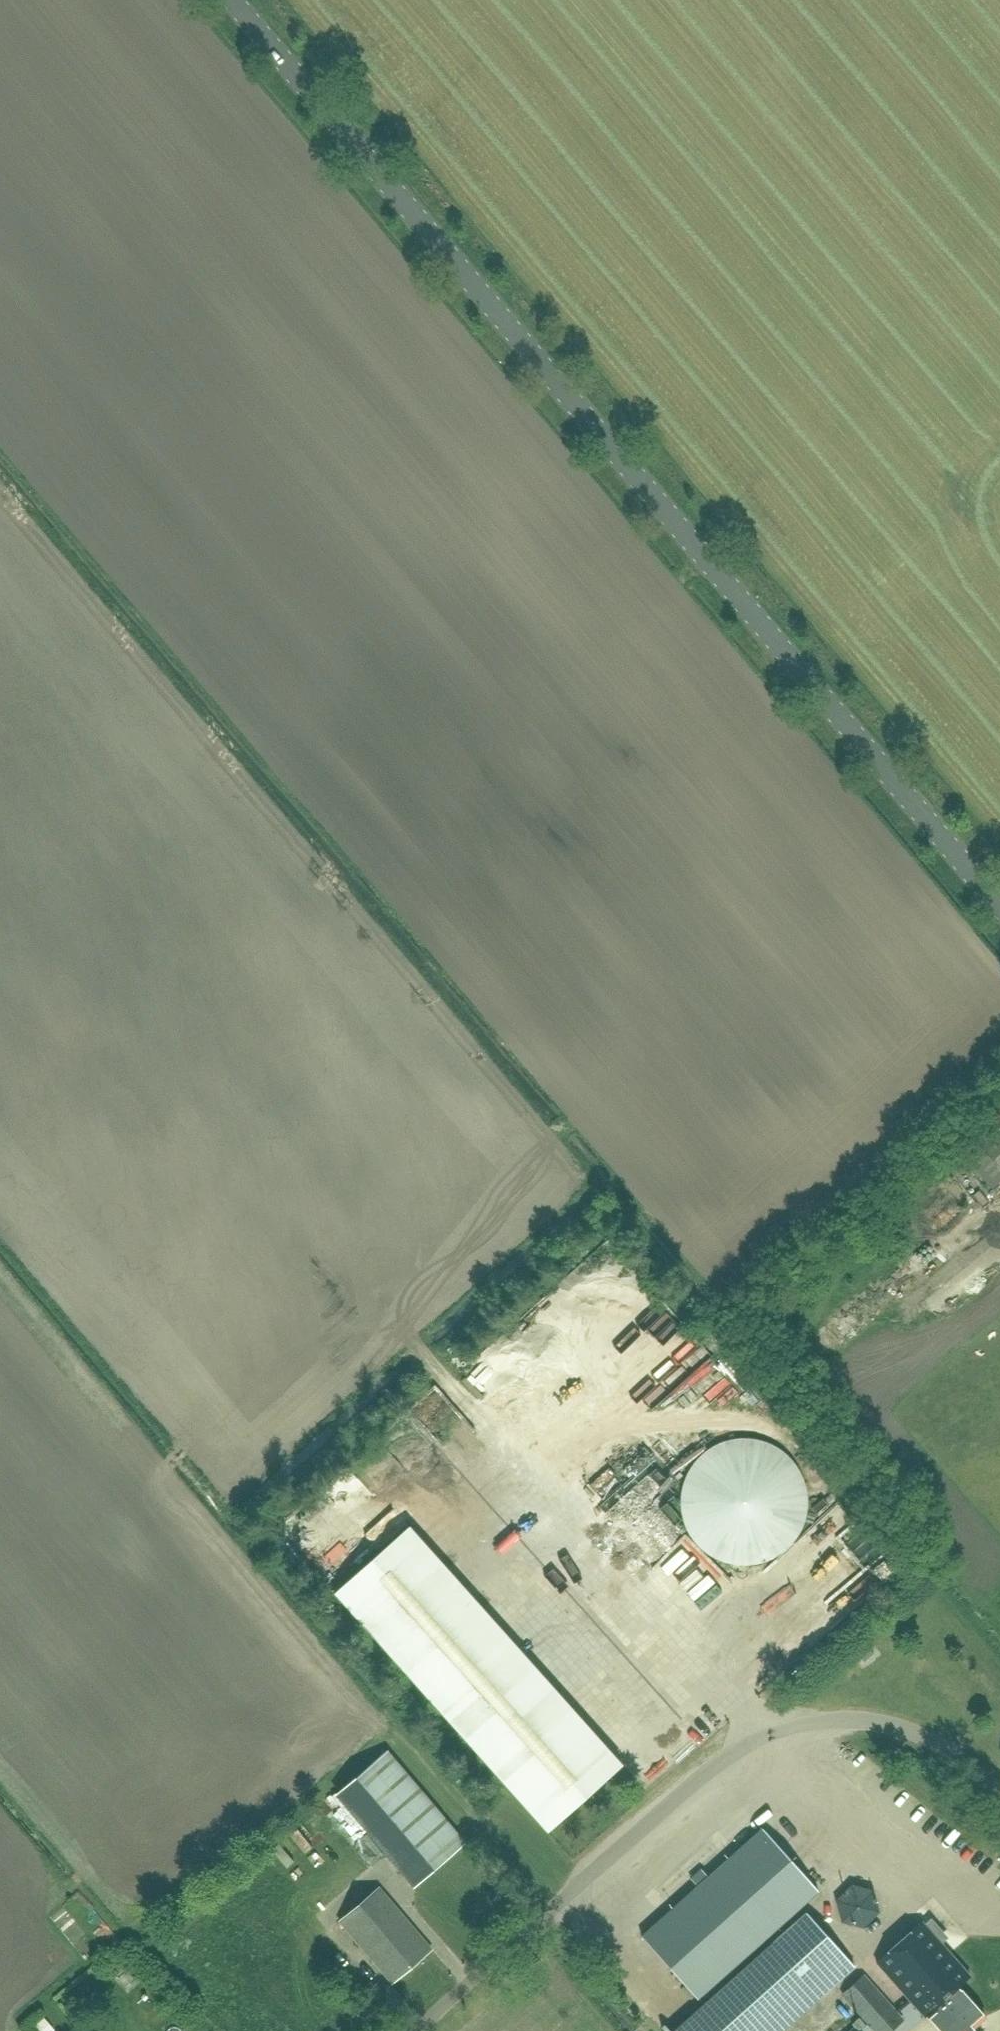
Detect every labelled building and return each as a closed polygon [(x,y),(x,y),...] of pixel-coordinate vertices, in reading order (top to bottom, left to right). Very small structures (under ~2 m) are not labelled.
[(637,1277),(619,1295),(627,1304),(645,1286),(637,1277)] [(653,1370),(694,1333),(650,1285),(628,1305),(658,1337),(639,1354),(653,1370)] [(612,1315),(625,1305),(617,1296),(605,1306),(612,1315)] [(717,1379),(706,1387),(728,1419),(739,1412),(717,1379)] [(415,1410),(448,1449),(456,1442),(423,1403),(415,1410)] [(720,1443),(711,1448),(703,1453),(697,1458),(692,1464),(686,1475),(684,1482),(680,1496),(681,1506),(682,1514),(683,1521),(687,1529),(691,1536),(696,1543),(704,1550),(710,1555),(716,1558),(727,1562),(736,1564),(745,1564),(753,1564),(761,1562),(774,1557),(780,1553),(788,1546),(793,1540),(798,1532),(802,1524),(805,1516),(806,1506),(806,1497),(805,1488),(803,1480),(798,1470),(793,1463),(784,1453),(777,1448),(761,1441),(748,1439),(740,1439),(729,1440),(720,1443)] [(307,1481),(299,1487),(309,1498),(317,1491),(307,1481)] [(526,1508),(501,1529),(509,1538),(534,1518),(526,1508)] [(843,1536),(856,1528),(843,1508),(830,1516),(843,1536)] [(334,1595),(547,1834),(622,1768),(409,1528),(334,1595)] [(806,1577),(819,1592),(836,1578),(850,1594),(867,1580),(840,1548),(806,1577)] [(710,1604),(734,1582),(724,1571),(715,1579),(701,1565),(687,1578),(710,1604)] [(602,1624),(625,1649),(651,1624),(628,1600),(602,1624)] [(465,1844),(388,1753),(338,1795),(416,1887),(465,1844)] [(932,1834),(943,1822),(934,1814),(924,1826),(932,1834)] [(697,2001),(818,1893),(762,1830),(708,1878),(701,1871),(690,1881),(697,1888),(641,1938),(697,2001)] [(836,1901),(842,1922),(863,1927),(878,1912),(872,1891),(851,1885),(836,1901)] [(431,1951),(403,1918),(379,1890),(340,1924),(392,1985),(431,1951)] [(773,1944),(677,2030),(675,2030),(784,2030),(821,1998),(856,1967),(808,1913),(773,1944)] [(985,2019),(959,1989),(971,1978),(922,1924),(878,1965),(926,2018),(927,2017),(940,2030),(972,2030),(985,2019)] [(901,2020),(862,1976),(841,1994),(873,2030),(889,2030),(901,2020)]
